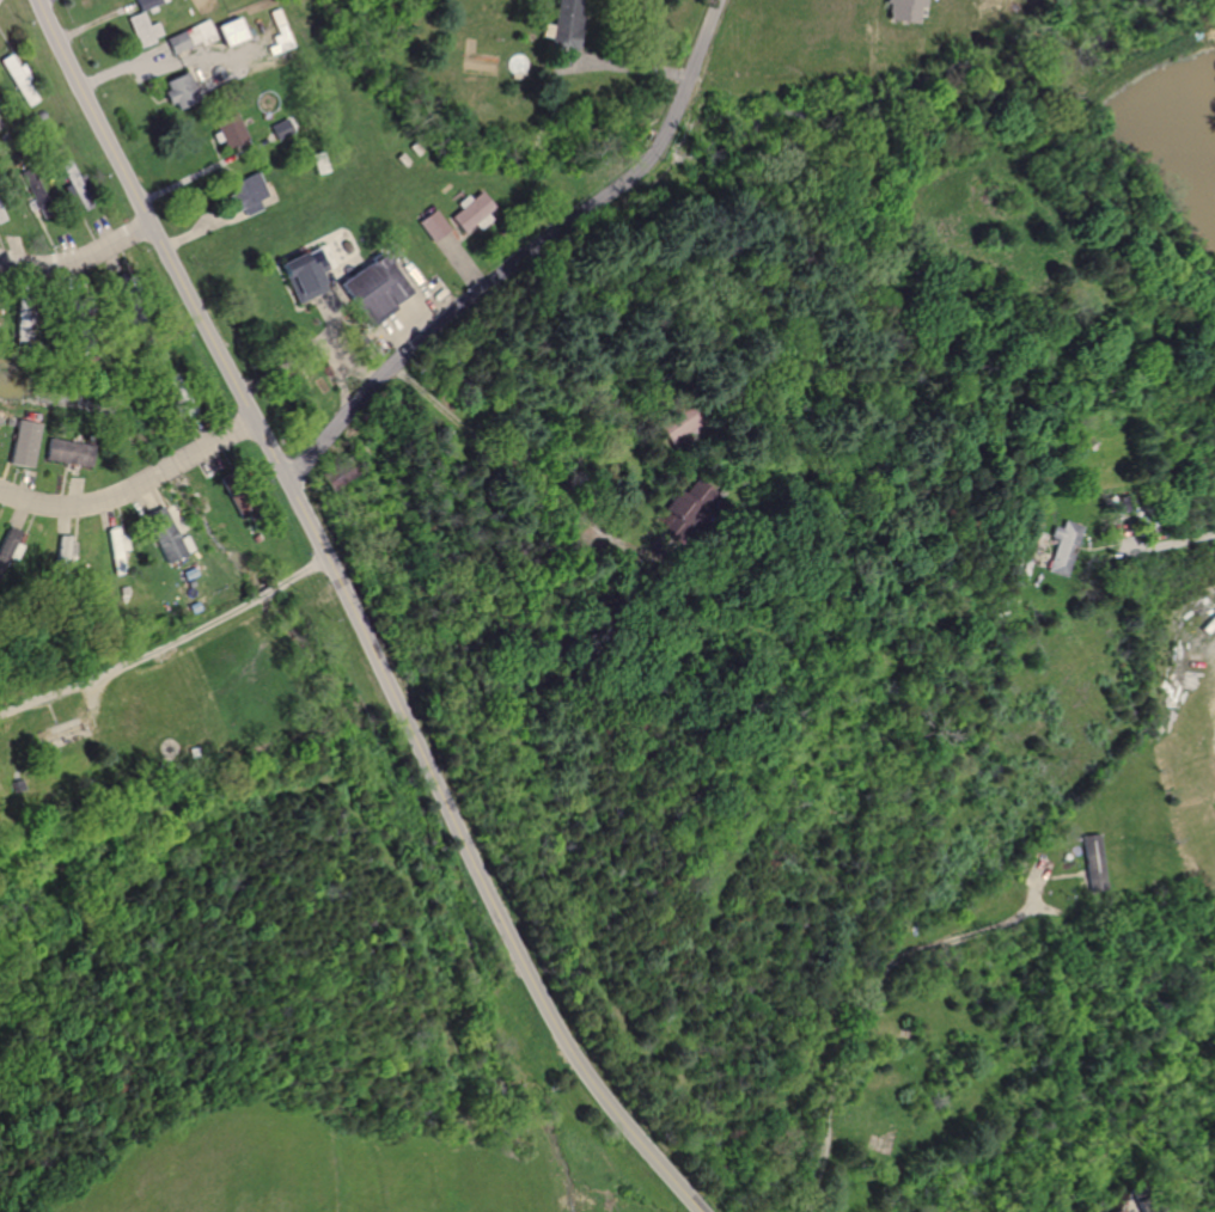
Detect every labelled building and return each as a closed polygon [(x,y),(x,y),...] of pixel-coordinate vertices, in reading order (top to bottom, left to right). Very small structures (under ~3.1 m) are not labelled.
[(160,0),(134,0),(138,11),(161,3),(160,0)] [(882,18),(919,24),(923,0),(884,0),(882,18)] [(266,44),(271,56),(293,47),(278,10),(270,13),(280,38),(266,44)] [(156,22),(146,26),(142,12),(126,17),(135,46),(161,38),(156,22)] [(214,24),(220,45),(242,39),(237,18),(214,24)] [(574,50),(576,19),(549,18),(548,48),(574,50)] [(170,56),(213,37),(205,20),(163,39),(170,56)] [(19,63),(14,66),(8,53),(0,57),(0,63),(20,107),(36,100),(19,63)] [(193,99),(185,72),(158,80),(166,107),(193,99)] [(211,119),(218,147),(242,140),(234,113),(211,119)] [(256,200),(265,196),(255,172),(226,184),(230,193),(224,195),(231,212),(239,209),(242,215),(260,208),(256,200)] [(493,206),(479,191),(449,218),(464,233),(493,206)] [(429,241),(447,230),(434,209),(416,220),(429,241)] [(273,263),(279,278),(286,275),(294,294),(313,286),(316,293),(322,290),(315,274),(325,269),(315,246),(273,263)] [(407,293),(378,252),(335,283),(365,324),(407,293)] [(30,468),(37,413),(22,412),(21,420),(11,419),(6,465),(30,468)] [(41,460),(86,467),(90,445),(45,437),(41,460)] [(163,564),(183,555),(160,505),(140,514),(163,564)] [(1040,571),(1060,577),(1076,526),(1058,520),(1055,528),(1047,525),(1043,536),(1050,539),(1040,571)] [(24,546),(16,543),(20,531),(8,526),(0,546),(0,565),(6,567),(9,558),(18,562),(24,546)] [(105,528),(106,560),(120,559),(119,528),(105,528)] [(70,537),(56,536),(54,569),(69,570),(70,537)] [(1084,835),(1086,890),(1105,889),(1103,835),(1084,835)]
